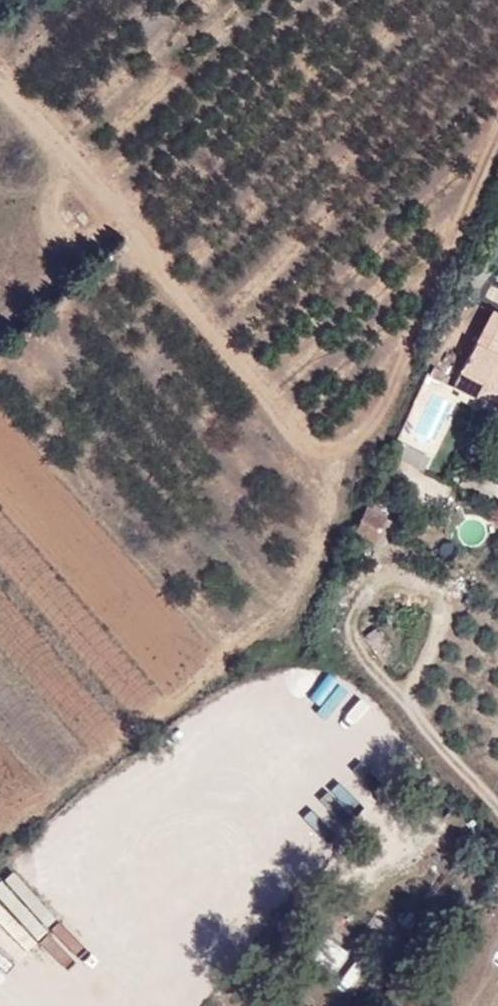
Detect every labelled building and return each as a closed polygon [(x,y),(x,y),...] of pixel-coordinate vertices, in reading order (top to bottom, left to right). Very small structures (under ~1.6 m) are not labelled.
[(496,354),(497,349),(497,312),(493,309),(453,388),(475,399),(484,381),(497,388),(497,355),(496,354)] [(372,543),(385,518),(366,509),(354,533),(372,543)]
